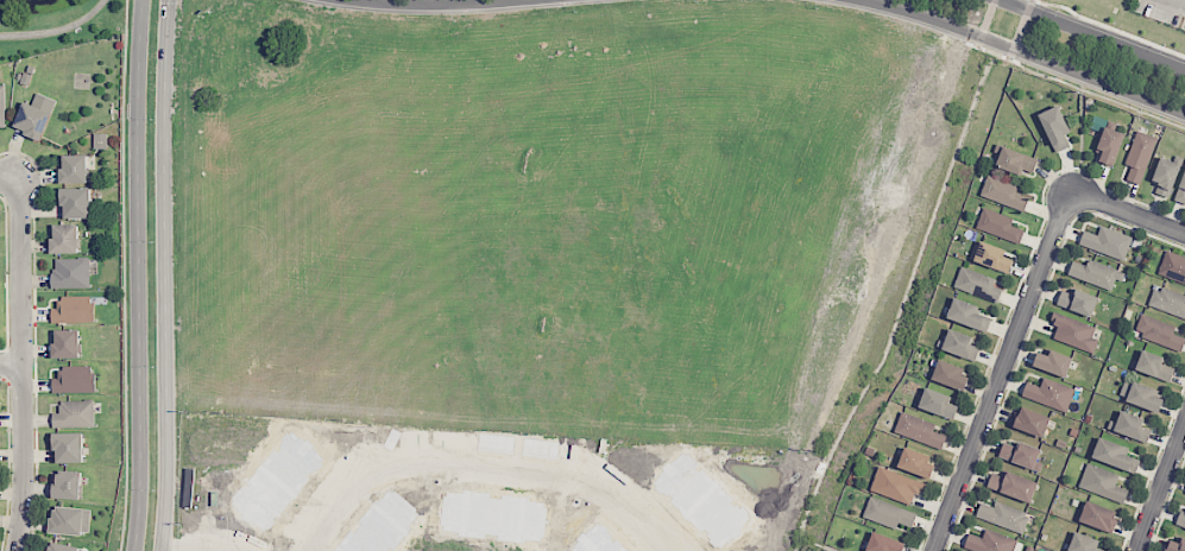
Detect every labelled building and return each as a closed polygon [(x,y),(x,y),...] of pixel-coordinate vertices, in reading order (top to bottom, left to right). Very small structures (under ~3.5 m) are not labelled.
[(19,125),(30,102),(56,114),(44,140),(29,132),(29,131),(19,125)] [(1039,114),(1055,153),(1069,147),(1064,135),(1070,133),(1059,106),(1039,114)] [(1097,149),(1103,151),(1099,161),(1112,166),(1125,134),(1105,126),(1097,149)] [(1157,137),(1136,131),(1125,165),(1131,167),(1126,180),(1141,185),(1157,137)] [(94,148),(107,148),(107,136),(95,136),(94,148)] [(1033,173),(1038,158),(1002,147),(996,167),(1021,175),(1023,170),(1033,173)] [(64,167),(68,167),(68,154),(90,154),(90,182),(64,182),(64,167)] [(1170,198),(1182,158),(1175,156),(1174,161),(1159,157),(1152,182),(1158,184),(1155,194),(1170,198)] [(1175,201),(1184,204),(1184,167),(1175,201)] [(1023,212),(1029,198),(1016,193),(1018,187),(988,175),(980,195),(1023,212)] [(65,186),(95,186),(96,217),(67,217),(67,204),(65,204),(65,186)] [(1011,226),(1014,219),(983,208),(976,228),(1019,244),(1024,231),(1011,226)] [(56,252),(82,252),(82,224),(59,224),(59,238),(55,238),(56,252)] [(1132,236),(1100,226),(1098,235),(1084,230),(1079,245),(1125,260),(1132,236)] [(1006,248),(979,242),(974,263),(1010,272),(1013,259),(1004,257),(1006,248)] [(1166,250),(1158,273),(1184,284),(1184,257),(1166,250)] [(55,287),(55,274),(57,274),(57,268),(59,268),(59,259),(94,259),(94,287),(55,287)] [(1073,261),(1067,275),(1111,291),(1115,280),(1122,282),(1125,273),(1089,260),(1086,266),(1073,261)] [(954,287),(997,303),(1001,289),(993,286),(996,279),(961,266),(954,287)] [(1155,286),(1148,305),(1184,319),(1184,304),(1184,303),(1184,301),(1184,297),(1155,286)] [(1062,290),(1056,305),(1092,317),(1098,297),(1075,289),(1074,294),(1062,290)] [(53,323),(53,308),(62,308),(62,300),(65,300),(65,296),(94,296),(94,303),(97,303),(97,319),(94,319),(94,323),(53,323)] [(978,305),(953,298),(947,320),(988,331),(991,318),(976,314),(978,305)] [(1053,339),(1093,354),(1098,340),(1092,337),(1096,327),(1054,311),(1049,323),(1058,327),(1053,339)] [(1141,314),(1134,334),(1182,351),(1184,342),(1184,338),(1173,334),(1175,326),(1141,314)] [(61,329),(86,329),(86,359),(57,359),(57,343),(61,343),(61,329)] [(975,361),(979,348),(970,345),(973,337),(948,329),(942,351),(975,361)] [(1048,356),(1038,352),(1033,366),(1065,378),(1072,358),(1050,350),(1048,356)] [(1174,369),(1162,364),(1164,358),(1142,350),(1135,370),(1169,383),(1174,369)] [(965,390),(968,377),(959,375),(961,366),(937,360),(932,381),(965,390)] [(53,393),(55,379),(62,379),(62,369),(65,369),(65,366),(94,366),(94,374),(97,374),(97,382),(100,382),(100,394),(53,393)] [(1067,412),(1075,389),(1044,377),(1040,387),(1027,382),(1022,396),(1067,412)] [(1158,413),(1163,399),(1153,395),(1155,389),(1133,381),(1126,401),(1158,413)] [(949,403),(951,396),(925,388),(918,408),(953,419),(958,406),(949,403)] [(55,428),(97,426),(96,400),(64,401),(64,405),(62,405),(62,413),(55,413),(55,428)] [(1013,428),(1043,438),(1050,417),(1020,407),(1013,428)] [(1111,430),(1147,443),(1152,430),(1142,426),(1145,419),(1118,410),(1111,430)] [(894,433),(942,449),(946,436),(933,432),(936,424),(901,412),(894,433)] [(58,432),(88,432),(87,462),(62,462),(62,450),(58,450),(58,432)] [(1140,459),(1123,455),(1126,446),(1098,438),(1092,460),(1136,473),(1140,459)] [(1040,472),(1043,463),(1037,461),(1041,449),(1020,442),(1018,447),(1003,443),(998,457),(1040,472)] [(925,461),(927,455),(905,447),(897,467),(929,479),(935,465),(925,461)] [(1124,504),(1128,490),(1116,485),(1119,475),(1087,463),(1078,487),(1124,504)] [(925,484),(879,466),(870,490),(910,505),(915,494),(920,496),(925,484)] [(57,496),(58,482),(62,483),(63,469),(88,471),(86,499),(57,496)] [(992,473),(986,487),(1030,503),(1038,482),(1007,471),(1004,477),(992,473)] [(862,517),(896,530),(899,523),(912,528),(917,514),(870,496),(862,517)] [(1021,534),(1029,514),(996,501),(994,507),(981,502),(976,517),(1021,534)] [(1111,533),(1119,512),(1087,501),(1079,521),(1111,533)] [(52,532),(53,515),(58,517),(58,509),(62,511),(62,506),(89,509),(89,512),(93,512),(92,533),(87,532),(87,534),(52,532)] [(1180,510),(1176,525),(1184,528),(1184,512),(1180,510)] [(970,534),(964,548),(973,550),(1013,550),(1017,540),(986,529),(983,538),(970,534)] [(873,531),(866,549),(870,550),(903,550),(906,544),(873,531)] [(1074,532),(1069,550),(1105,550),(1097,548),(1099,540),(1074,532)] [(1166,550),(1184,550),(1184,538),(1181,537),(1179,543),(1170,540),(1166,550)] [(84,547),(84,550),(51,550),(52,545),(56,546),(57,543),(84,547)]
